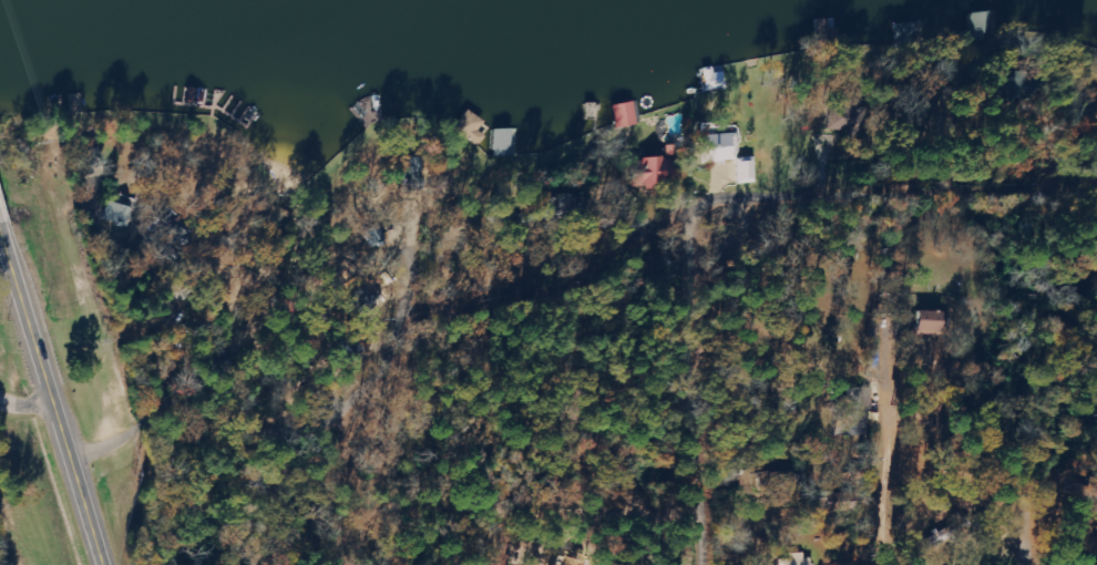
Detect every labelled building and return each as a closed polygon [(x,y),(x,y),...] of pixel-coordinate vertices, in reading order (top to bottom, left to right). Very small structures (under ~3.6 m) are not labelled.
[(613,104),(616,128),(635,126),(633,102),(613,104)] [(857,129),(858,104),(831,103),(830,129),(857,129)] [(478,130),(484,122),(467,110),(454,129),(477,146),(484,136),(478,130)] [(734,133),(698,134),(698,163),(735,162),(734,133)] [(669,181),(664,155),(641,159),(641,164),(631,166),(634,187),(669,181)] [(754,157),(736,159),(739,185),(757,183),(754,157)] [(937,332),(938,311),(911,311),(910,331),(937,332)] [(785,562),(785,564),(811,564),(811,557),(790,556),(790,562),(785,562)]
